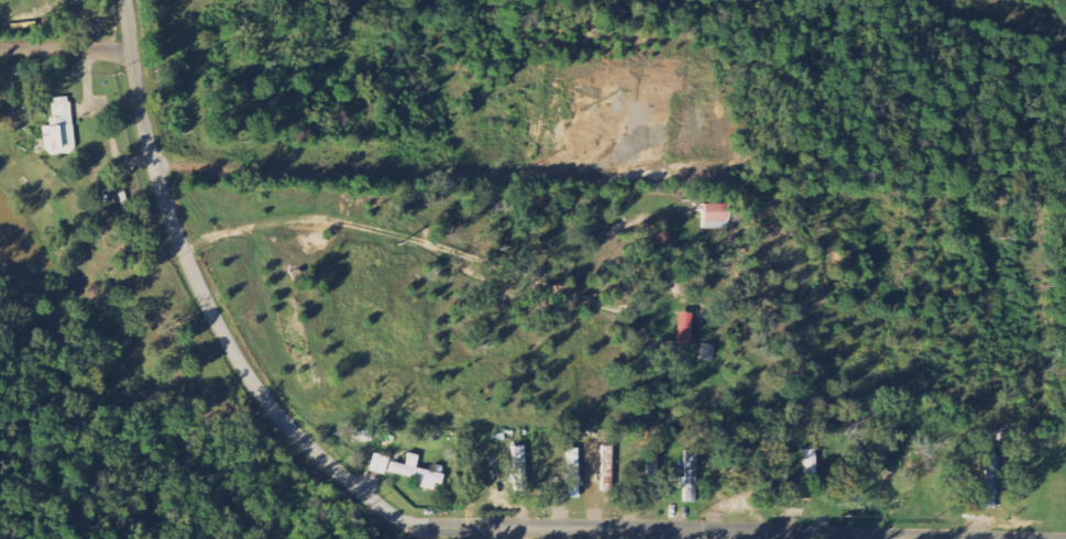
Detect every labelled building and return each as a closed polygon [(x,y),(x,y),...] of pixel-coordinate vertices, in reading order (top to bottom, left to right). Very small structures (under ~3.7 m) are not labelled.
[(42,127),(45,156),(76,152),(69,97),(49,99),(53,126),(42,127)] [(728,229),(728,204),(703,205),(703,230),(728,229)] [(677,344),(691,344),(692,313),(678,313),(677,344)] [(712,362),(714,346),(702,345),(700,361),(712,362)] [(513,446),(513,474),(508,475),(508,484),(515,484),(516,499),(526,499),(525,446),(513,446)] [(579,498),(578,448),(567,449),(568,498),(579,498)] [(815,450),(804,450),(805,489),(816,488),(815,450)] [(385,475),(390,458),(373,454),(369,471),(385,475)] [(416,468),(419,456),(408,454),(405,466),(391,462),(389,473),(417,479),(415,487),(437,492),(441,474),(416,468)] [(686,503),(695,503),(695,478),(679,478),(679,486),(685,486),(686,503)]
